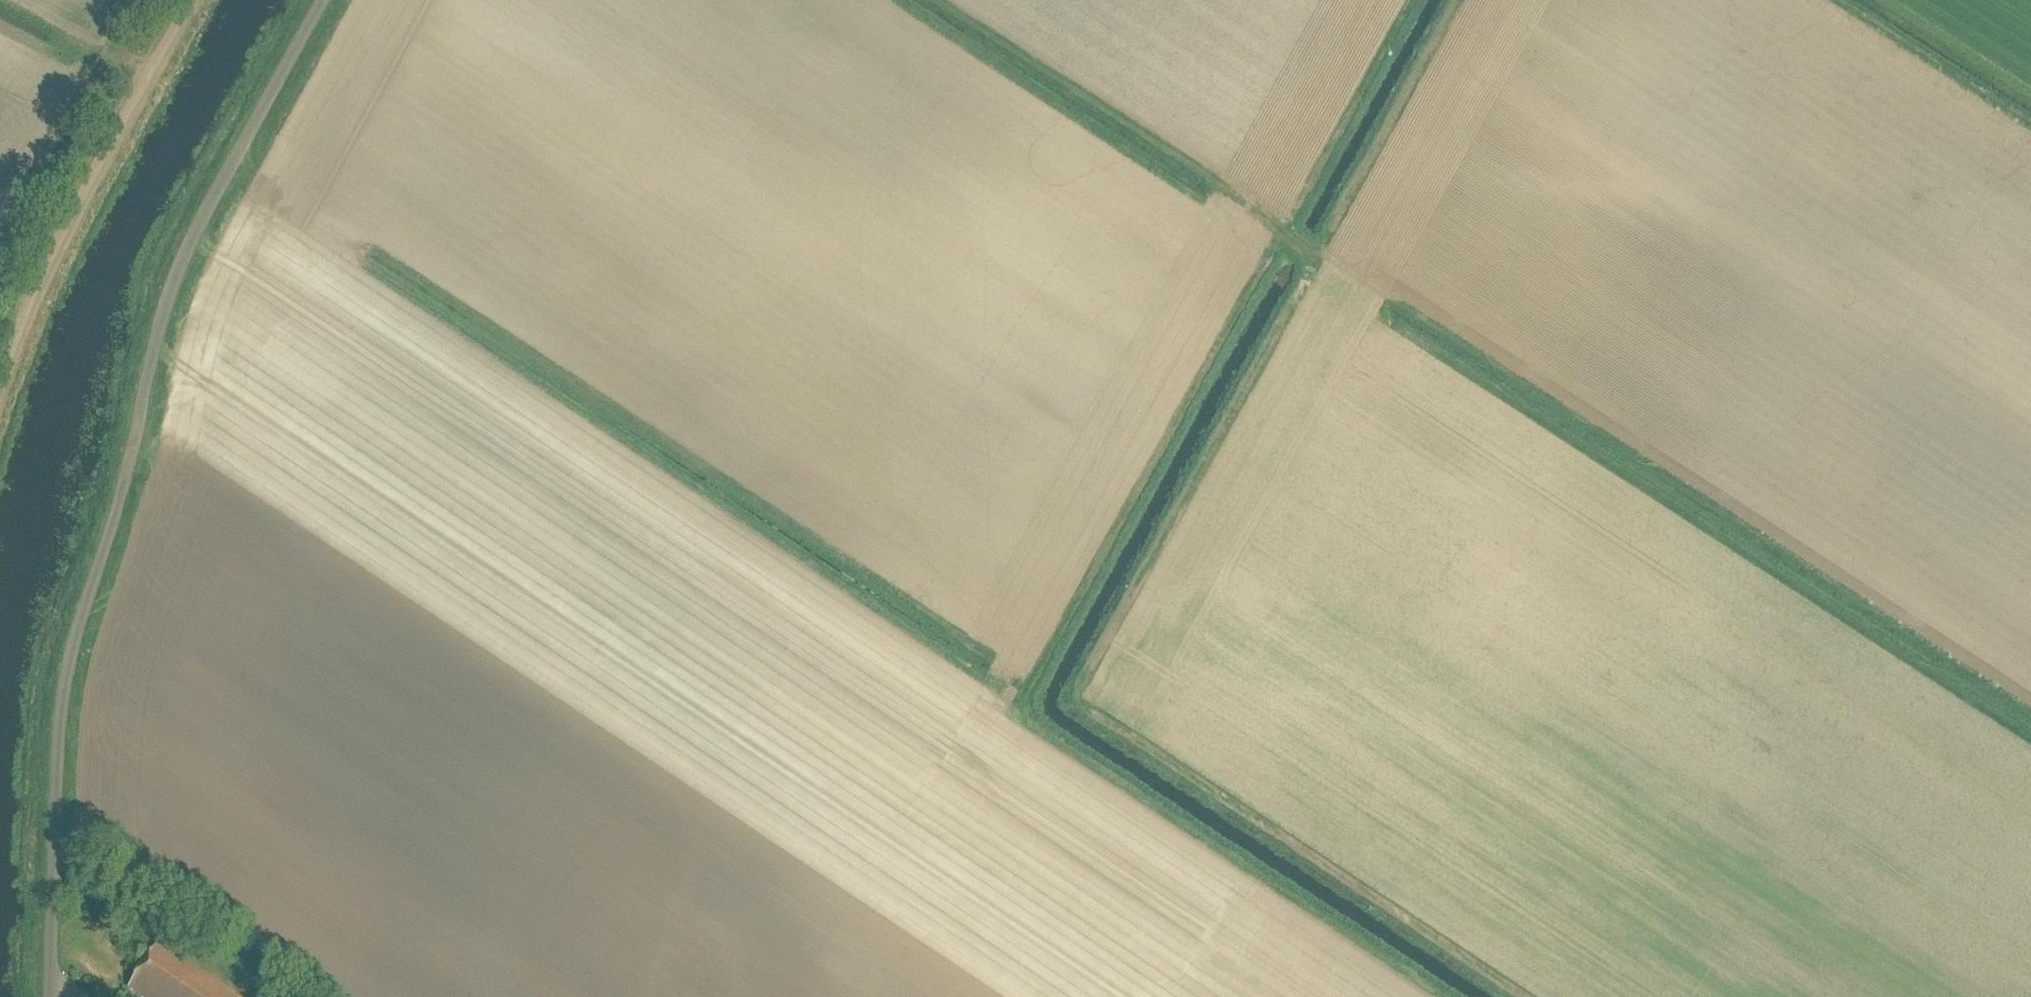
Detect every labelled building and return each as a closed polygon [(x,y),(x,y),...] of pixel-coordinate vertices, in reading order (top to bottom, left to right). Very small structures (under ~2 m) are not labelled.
[(161,944),(131,987),(145,996),(238,996),(161,944)]
